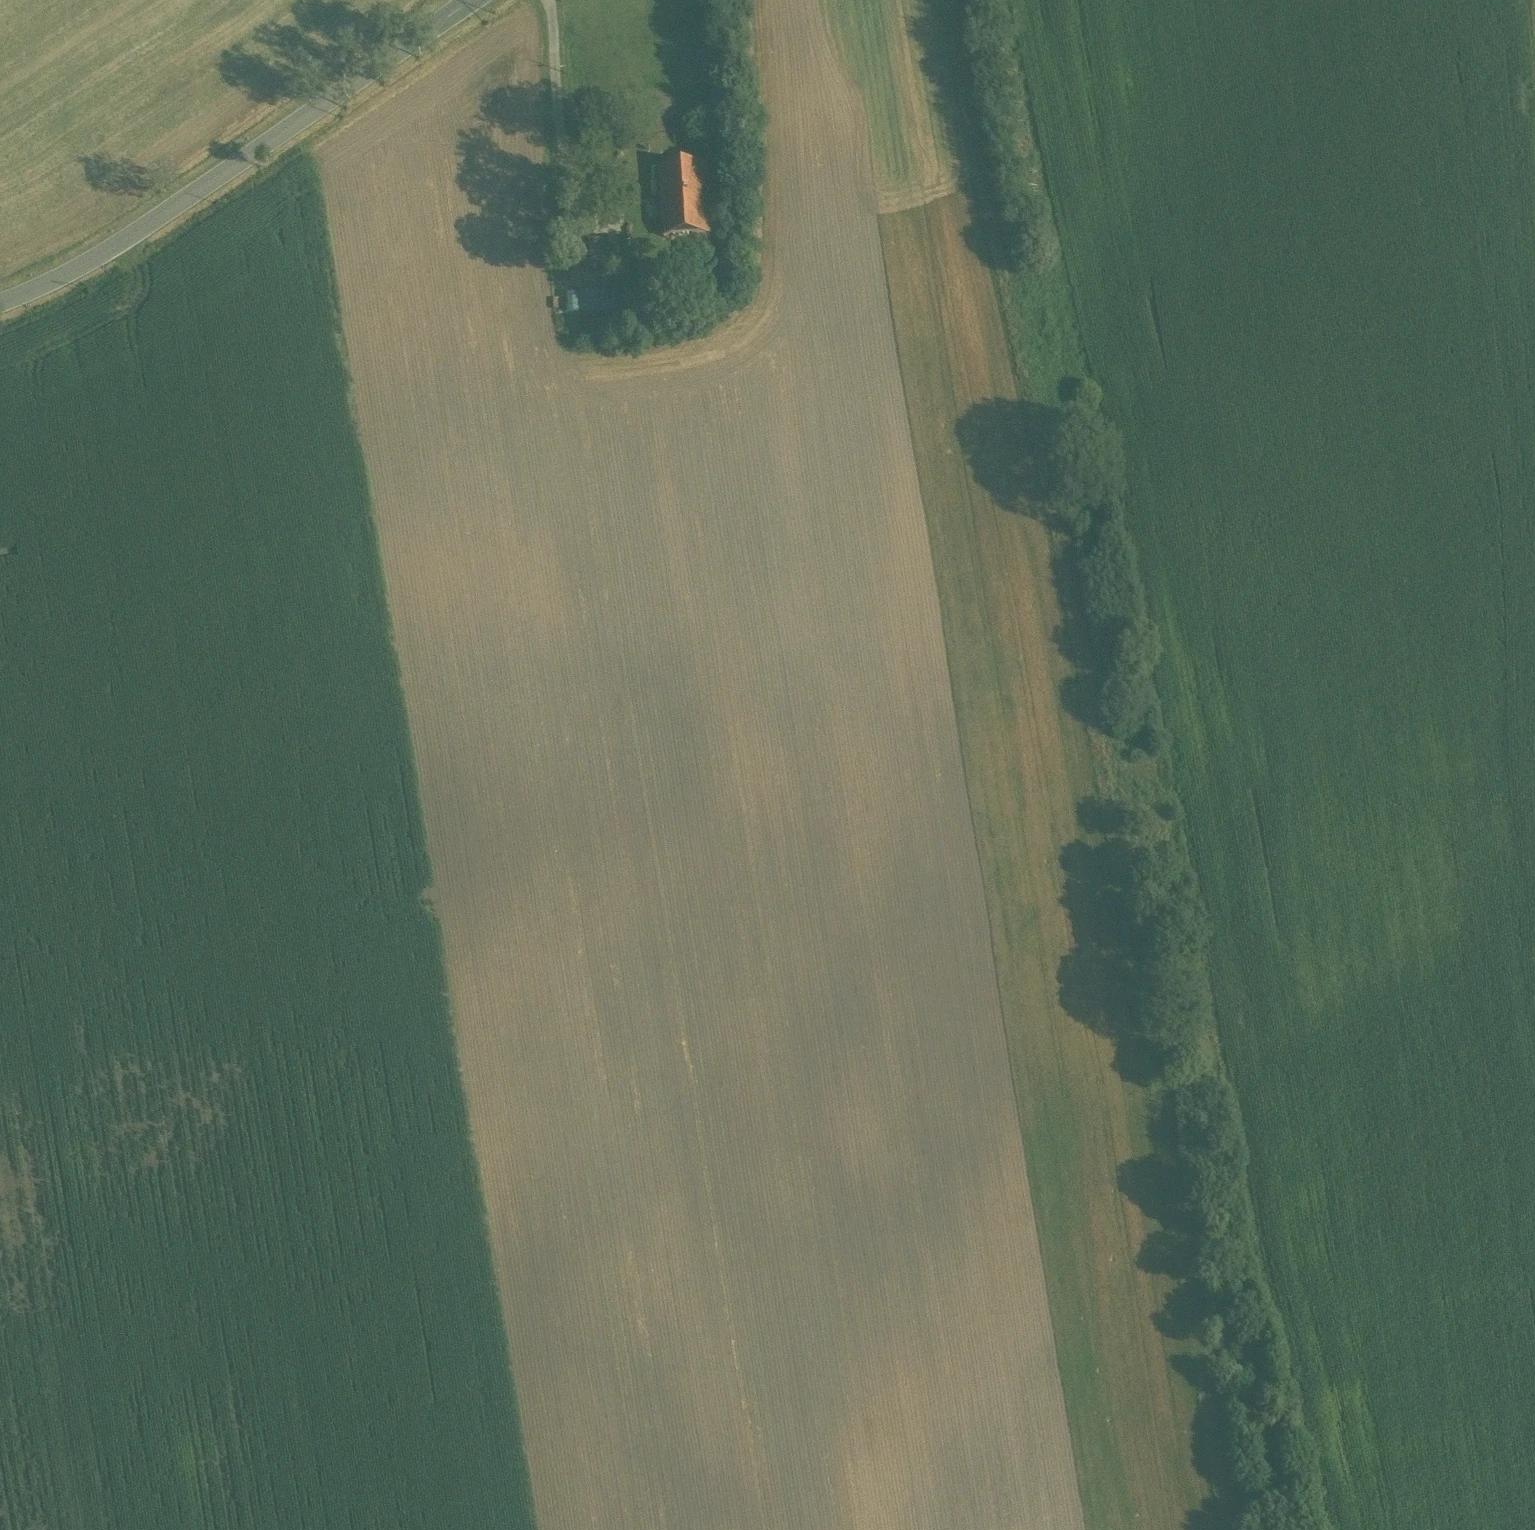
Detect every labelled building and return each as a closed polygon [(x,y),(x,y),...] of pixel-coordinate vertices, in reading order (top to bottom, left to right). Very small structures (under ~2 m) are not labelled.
[(705,167),(660,170),(664,235),(708,233),(705,167)]
